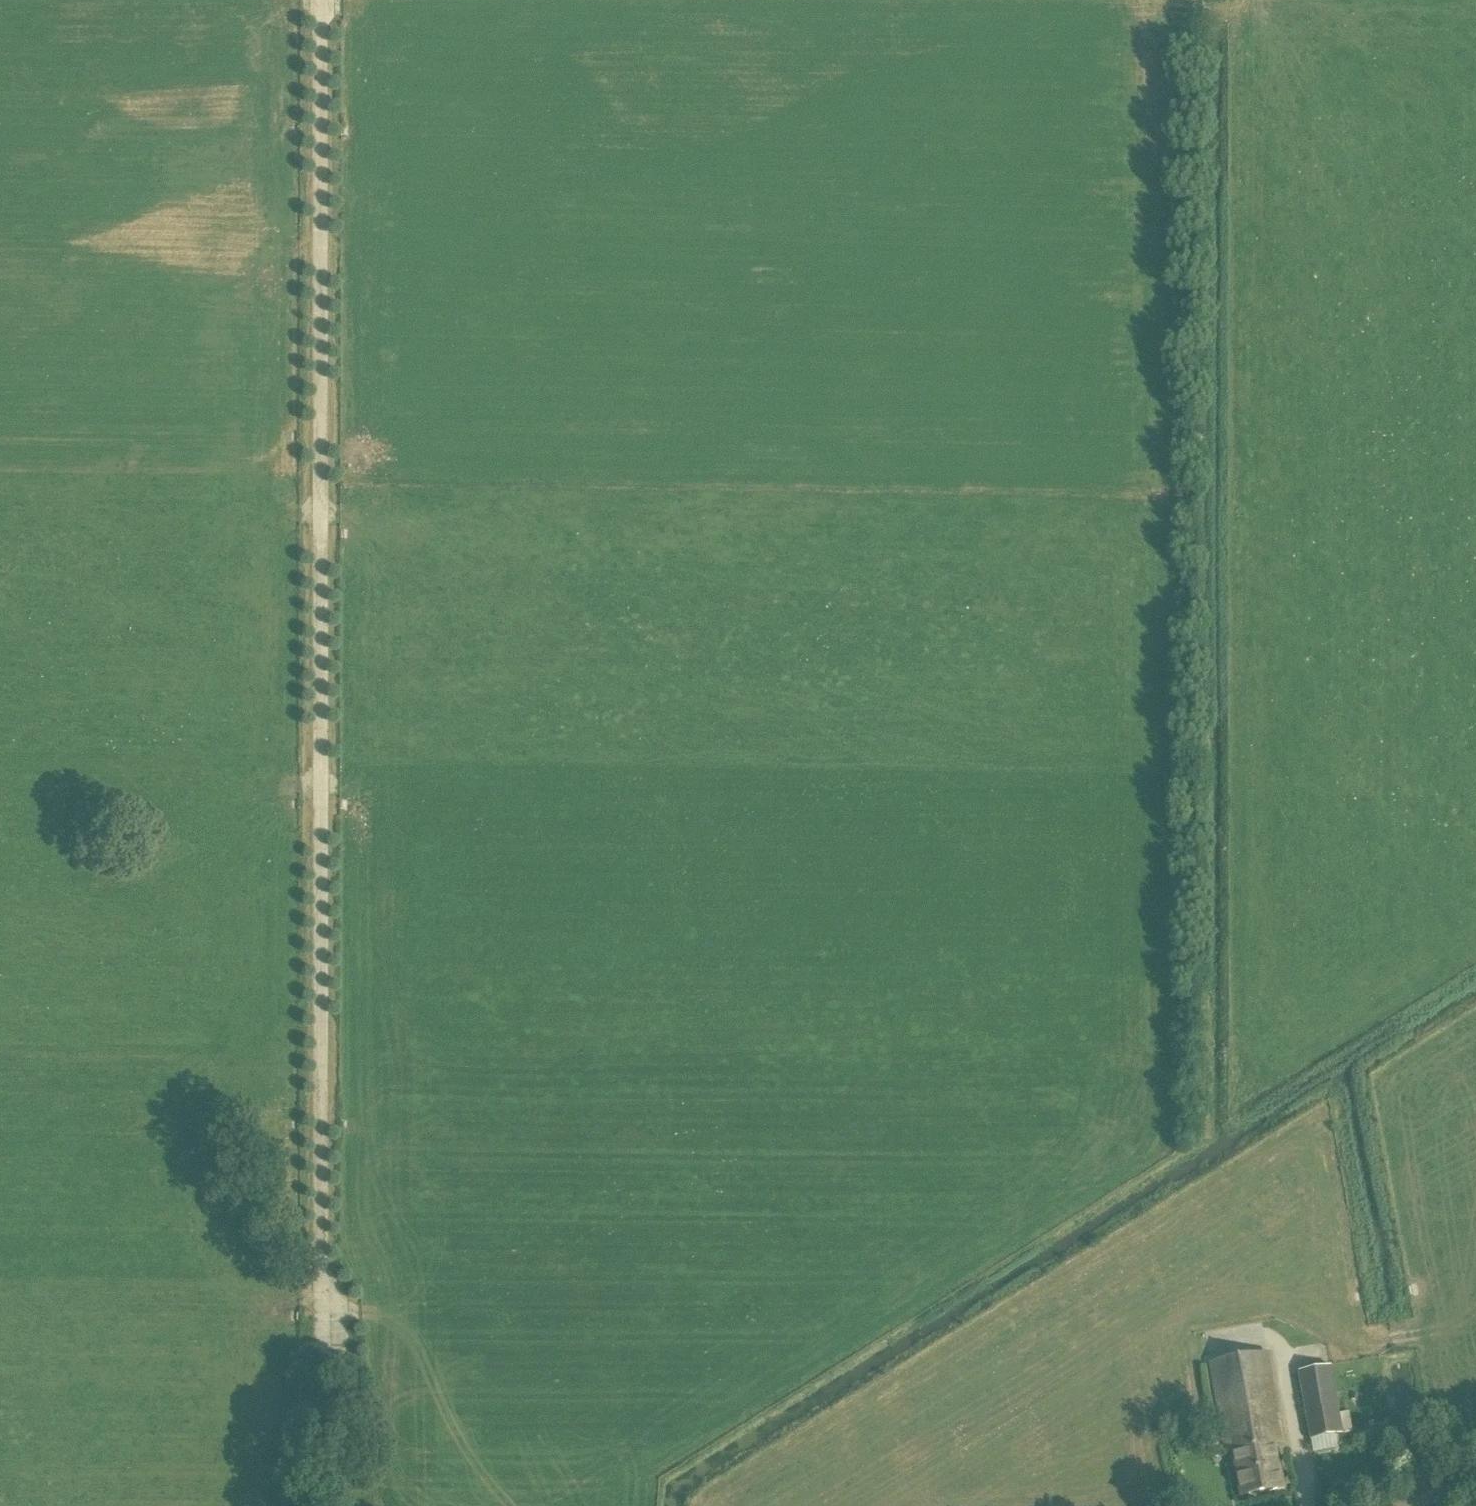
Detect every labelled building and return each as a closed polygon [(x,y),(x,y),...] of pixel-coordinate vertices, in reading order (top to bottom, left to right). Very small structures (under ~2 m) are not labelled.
[(1267,1352),(1239,1357),(1261,1492),(1284,1487),(1276,1444),(1283,1443),(1267,1352)] [(1261,1492),(1239,1357),(1210,1362),(1226,1453),(1233,1452),(1241,1495),(1261,1492)] [(1343,1433),(1331,1365),(1299,1371),(1311,1438),(1343,1433)] [(1417,1454),(1421,1453),(1420,1445),(1419,1445),(1415,1445),(1410,1446),(1409,1446),(1411,1455),(1417,1454)]
